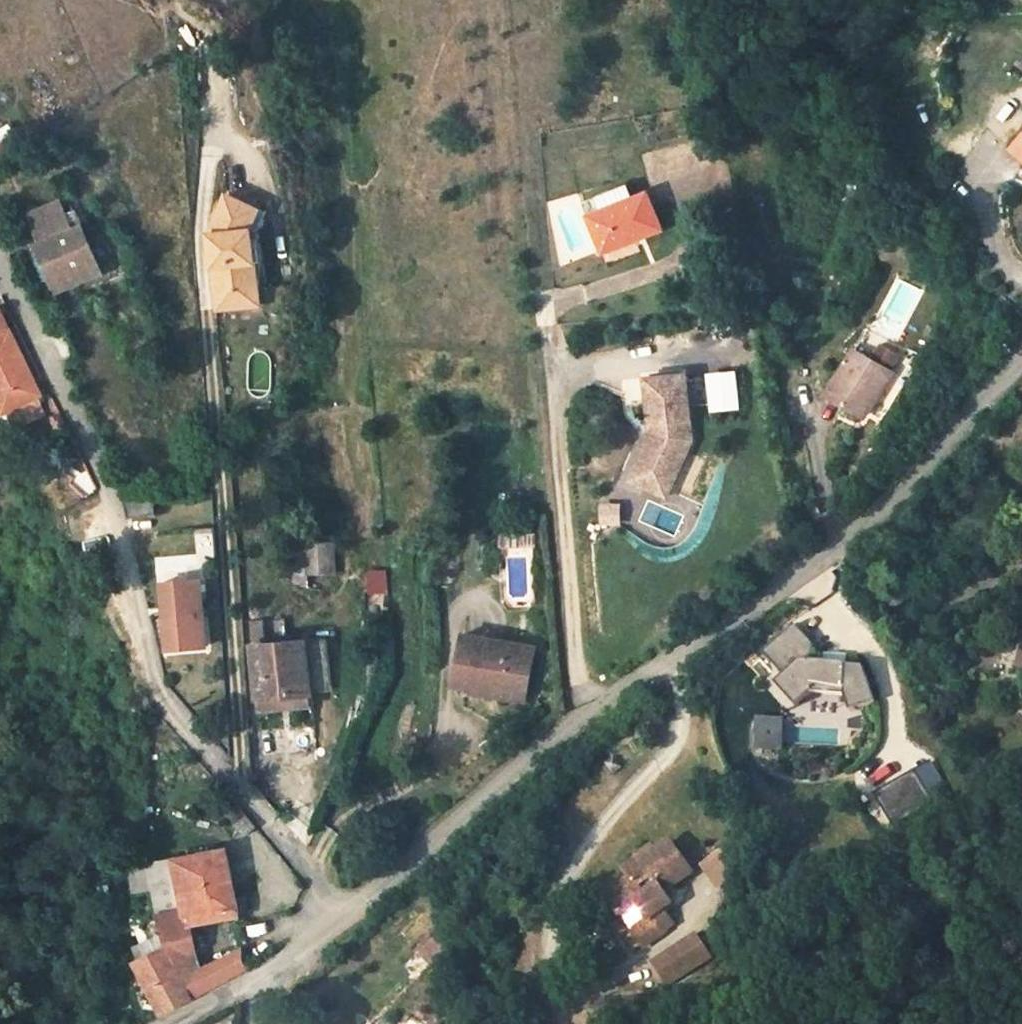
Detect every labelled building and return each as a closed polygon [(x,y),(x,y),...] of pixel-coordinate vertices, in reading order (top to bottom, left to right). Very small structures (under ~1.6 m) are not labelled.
[(632,164),(617,170),(622,182),(637,175),(632,164)] [(266,177),(230,168),(216,214),(224,282),(253,278),(249,250),(261,248),(258,220),(241,224),(240,208),(243,198),(258,203),(266,177)] [(637,175),(622,182),(617,170),(600,178),(605,189),(592,196),(610,235),(667,207),(650,168),(637,175)] [(74,216),(66,196),(61,188),(32,201),(48,232),(42,235),(48,248),(63,278),(81,270),(75,258),(102,246),(85,211),(74,216)] [(75,191),(66,196),(74,216),(85,211),(75,191)] [(102,246),(75,258),(81,270),(108,257),(102,246)] [(13,392),(35,382),(42,379),(13,317),(8,320),(0,302),(0,398),(13,392)] [(838,371),(871,393),(898,349),(863,328),(838,371)] [(704,418),(695,353),(655,358),(660,403),(668,402),(669,412),(662,412),(653,432),(662,436),(654,454),(683,467),(704,418)] [(708,412),(739,410),(737,370),(706,371),(708,412)] [(45,403),(35,382),(13,392),(23,412),(45,403)] [(660,403),(662,412),(669,412),(668,402),(660,403)] [(662,436),(653,432),(641,460),(679,476),(683,467),(654,454),(662,436)] [(75,477),(90,493),(100,484),(85,468),(75,477)] [(130,517),(159,516),(158,499),(129,500),(130,517)] [(483,537),(484,548),(518,542),(516,531),(483,537)] [(306,575),(337,574),(335,543),(304,545),(306,575)] [(387,595),(388,569),(368,569),(367,595),(387,595)] [(210,570),(182,572),(187,639),(216,637),(210,570)] [(1020,570),(1013,571),(1008,575),(1005,581),(1005,589),(1008,595),(997,605),(1011,623),(1005,629),(1021,651),(1021,570),(1020,570)] [(345,686),(342,636),(269,641),(272,690),(345,686)] [(482,686),(534,687),(535,642),(462,641),(461,694),(481,698),(482,686)] [(482,686),(481,698),(534,698),(534,687),(482,686)] [(755,750),(784,751),(785,716),(756,716),(755,750)] [(897,781),(939,763),(924,728),(881,746),(897,781)] [(878,827),(890,820),(879,802),(868,809),(878,827)] [(244,836),(257,829),(244,806),(230,814),(244,836)] [(648,894),(658,908),(695,882),(685,868),(694,862),(686,851),(714,832),(698,806),(683,817),(680,814),(665,826),(649,838),(654,845),(629,865),(641,882),(656,871),(664,882),(648,894)] [(629,865),(654,845),(649,838),(624,857),(629,865)] [(239,917),(224,847),(171,856),(181,907),(187,925),(239,917)] [(725,847),(701,863),(719,888),(742,873),(725,847)] [(153,914),(181,907),(171,856),(143,861),(153,914)] [(669,923),(684,945),(731,914),(717,892),(669,923)] [(241,947),(199,966),(187,925),(181,907),(153,914),(163,945),(130,961),(158,1017),(206,991),(244,969),(241,947)] [(433,966),(447,948),(430,936),(417,954),(433,966)]
